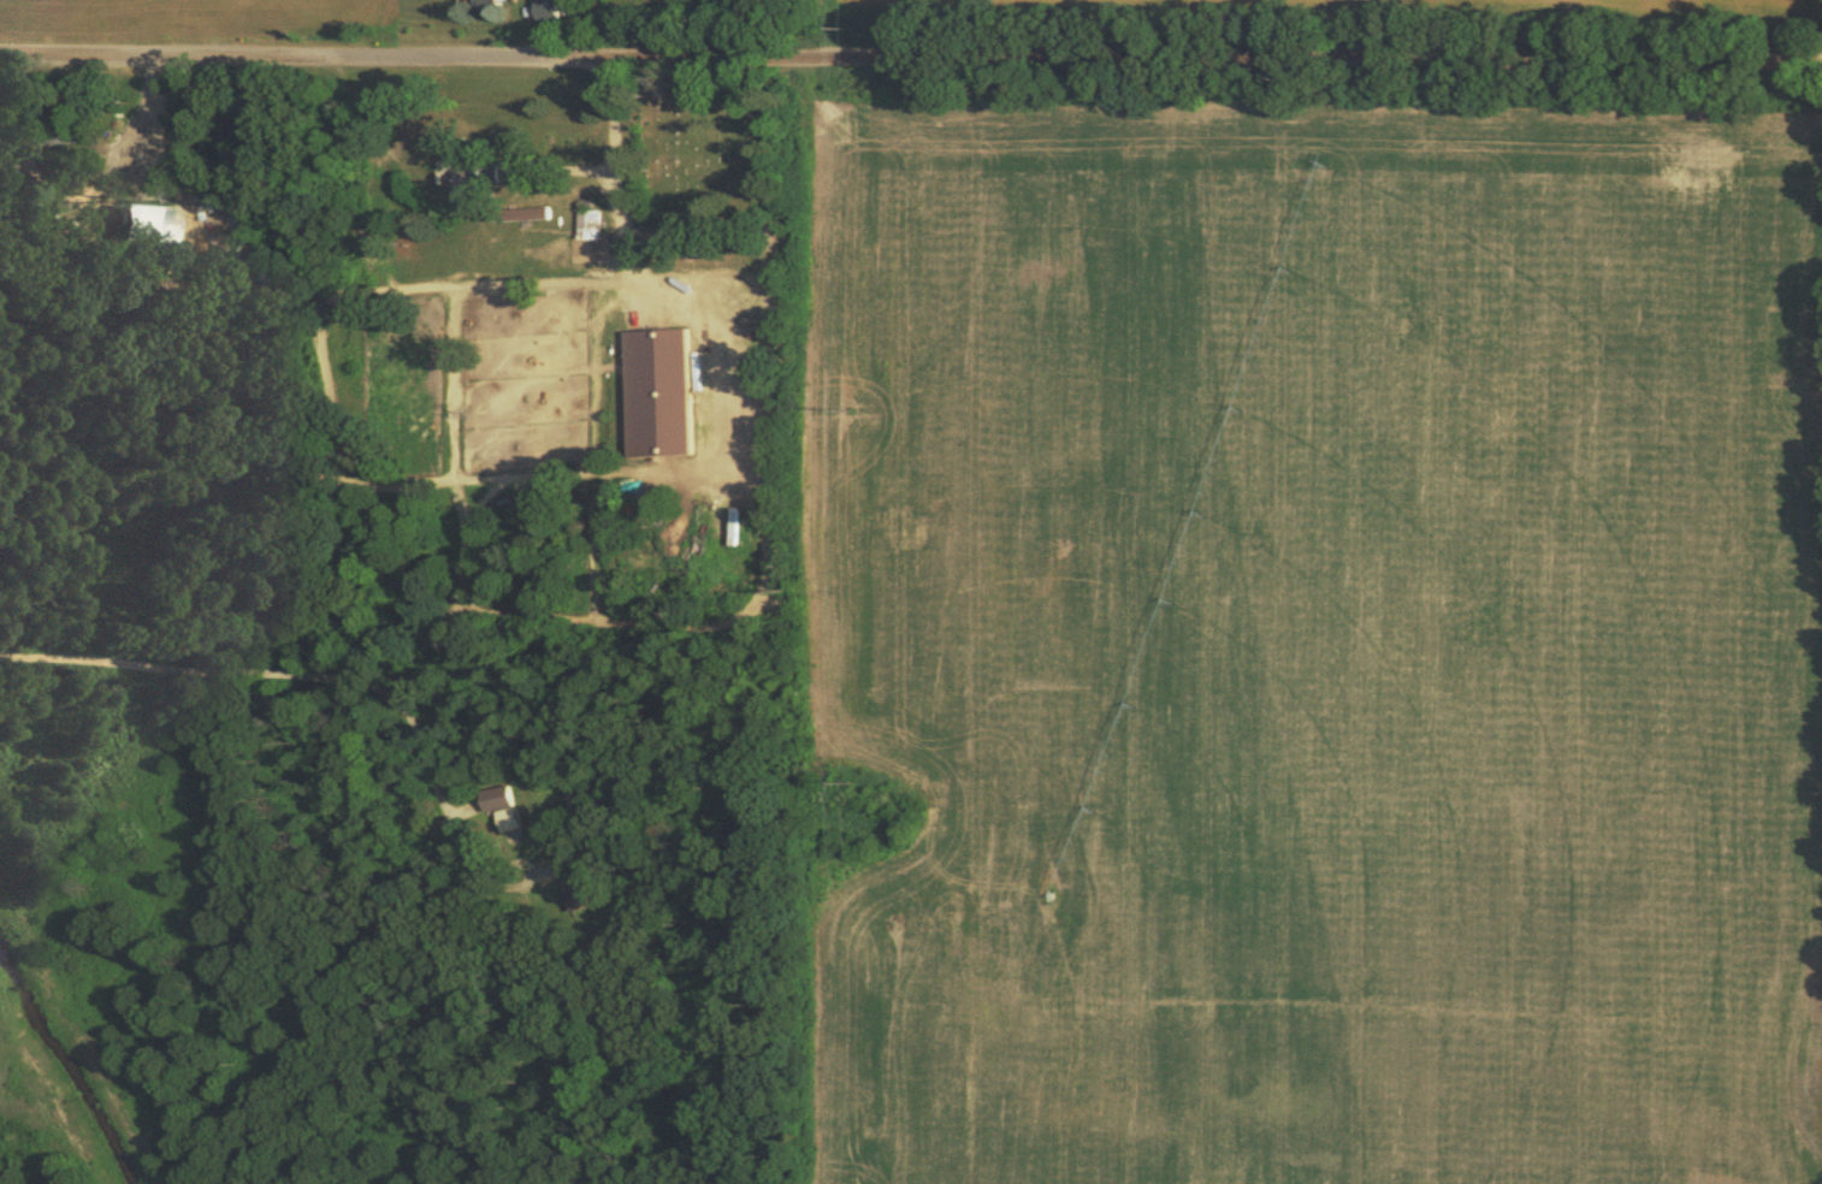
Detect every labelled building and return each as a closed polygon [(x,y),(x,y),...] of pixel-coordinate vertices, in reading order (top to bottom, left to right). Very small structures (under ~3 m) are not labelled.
[(501,176),(509,164),(497,156),(489,168),(501,176)] [(166,204),(114,202),(113,238),(165,239),(166,204)] [(549,205),(507,207),(507,219),(550,217),(549,205)] [(604,237),(604,208),(581,208),(581,236),(604,237)] [(629,455),(691,453),(687,326),(625,328),(629,455)] [(484,809),(517,805),(514,784),(481,788),(484,809)] [(523,826),(521,805),(497,809),(500,829),(523,826)]
